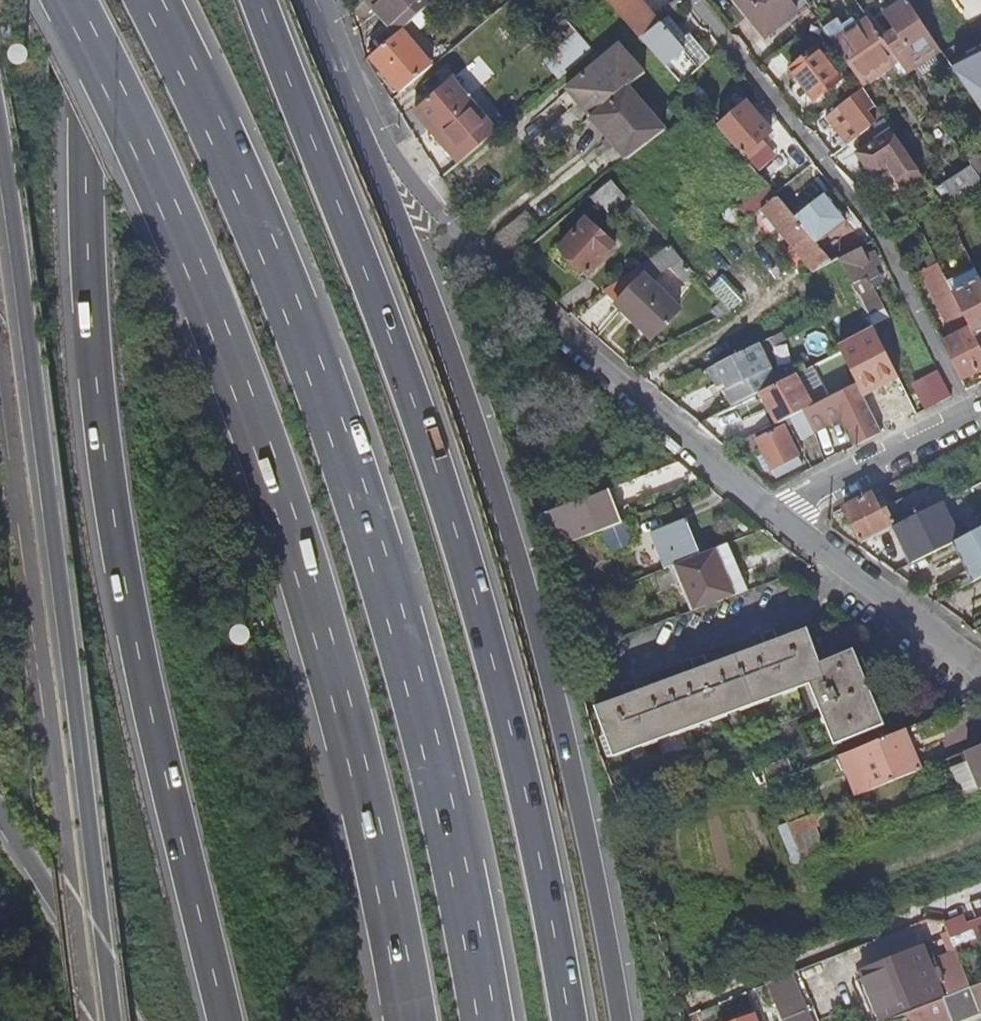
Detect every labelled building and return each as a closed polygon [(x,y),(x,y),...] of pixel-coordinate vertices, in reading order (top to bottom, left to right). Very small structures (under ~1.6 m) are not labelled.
[(387,21),(395,14),(406,26),(431,0),(368,0),(387,21)] [(643,37),(658,25),(637,0),(608,0),(641,38),(643,37)] [(684,2),(683,0),(673,0),(665,8),(670,14),(684,2)] [(766,37),(798,11),(789,0),(738,0),(766,37)] [(899,61),(907,72),(943,50),(909,0),(885,0),(892,10),(884,15),(896,32),(885,40),(899,61)] [(395,14),(387,21),(398,33),(403,29),(406,26),(395,14)] [(828,35),(861,83),(863,86),(899,61),(885,40),(870,18),(863,23),(858,15),(828,35)] [(700,69),(711,58),(690,35),(684,39),(667,18),(658,25),(643,37),(683,83),(699,68),(700,69)] [(398,33),(371,55),(382,69),(398,88),(400,91),(432,65),(403,29),(398,33)] [(548,58),(563,77),(595,51),(579,33),(548,58)] [(603,61),(627,88),(645,73),(621,45),(603,61)] [(791,69),(814,101),(841,81),(817,49),(791,69)] [(953,69),(980,108),(980,53),(953,69)] [(568,90),(590,117),(627,88),(603,61),(568,90)] [(398,88),(382,69),(377,73),(393,92),(398,88)] [(412,111),(427,129),(458,104),(443,85),(412,111)] [(627,88),(590,117),(622,157),(627,153),(630,157),(663,130),(627,88)] [(458,104),(427,129),(457,165),(496,133),(467,97),(458,104)] [(827,117),(848,146),(876,125),(855,97),(827,117)] [(760,141),(771,132),(747,104),(719,127),(743,156),(747,160),(764,146),(760,141)] [(886,166),(904,191),(920,179),(888,135),(856,158),(871,178),(886,166)] [(779,152),(770,141),(764,146),(747,160),(755,171),(762,166),(779,152)] [(787,149),(762,166),(773,181),(798,164),(787,149)] [(944,206),(980,188),(980,187),(980,178),(979,175),(937,196),(944,206)] [(605,213),(625,196),(610,180),(590,196),(605,213)] [(784,205),(795,218),(815,202),(804,189),(784,205)] [(795,218),(816,242),(845,221),(824,195),(815,202),(795,218)] [(500,237),(492,244),(504,255),(539,226),(526,210),(497,234),(500,237)] [(590,274),(616,244),(586,219),(560,248),(590,274)] [(679,276),(691,267),(671,245),(605,291),(653,339),(681,309),(652,280),(672,267),(679,276)] [(854,285),(853,286),(860,300),(869,318),(886,310),(872,282),(880,278),(876,270),(880,263),(875,253),(867,257),(863,249),(841,260),(854,285)] [(853,286),(840,260),(813,273),(819,284),(812,287),(823,309),(843,298),(840,292),(853,286)] [(953,293),(975,336),(980,333),(980,280),(976,269),(948,283),(953,293)] [(962,335),(944,344),(962,379),(980,370),(975,361),(969,349),(974,346),(978,344),(975,336),(953,293),(943,298),(962,335)] [(863,327),(872,323),(869,318),(860,300),(851,305),(863,327)] [(778,384),(759,345),(735,357),(711,368),(719,386),(728,382),(730,388),(726,390),(734,405),(762,392),(778,384)] [(969,349),(975,361),(980,358),(974,346),(969,349)] [(772,427),(792,417),(830,398),(813,367),(778,384),(762,392),(771,409),(765,412),(772,427)] [(914,380),(926,407),(955,394),(942,367),(914,380)] [(849,389),(858,384),(853,374),(844,379),(849,389)] [(858,384),(877,423),(887,418),(868,379),(858,384)] [(855,447),(882,434),(877,423),(858,384),(849,389),(830,398),(792,417),(802,439),(816,433),(842,420),(855,447)] [(763,454),(770,469),(775,479),(802,466),(798,457),(799,457),(784,426),(756,439),(763,454)] [(764,472),(770,469),(763,454),(757,457),(764,472)] [(843,508),(862,544),(896,527),(942,504),(956,497),(947,481),(922,494),(921,492),(882,510),(873,493),(843,508)] [(963,493),(979,524),(980,522),(980,484),(963,493)] [(553,512),(566,544),(602,530),(619,524),(606,492),(553,512)] [(942,504),(896,527),(911,558),(916,556),(918,562),(934,554),(957,542),(961,540),(942,504)] [(619,524),(602,530),(611,553),(638,542),(629,519),(619,524)] [(665,568),(674,565),(700,554),(686,520),(651,534),(665,568)] [(957,542),(975,577),(970,579),(973,584),(980,580),(980,530),(961,540),(957,542)] [(674,565),(692,610),(735,594),(728,579),(740,574),(728,543),(700,554),(674,565)] [(885,723),(854,650),(821,663),(808,629),(780,640),(775,629),(762,634),(766,645),(710,666),(705,655),(692,660),(696,671),(640,692),(636,681),(622,686),(627,697),(597,708),(616,758),(812,684),(837,743),(885,723)] [(902,730),(843,755),(859,795),(919,770),(902,730)] [(980,787),(980,746),(966,752),(980,787)] [(789,758),(766,767),(773,783),(796,774),(789,758)] [(795,792),(778,798),(788,824),(805,817),(795,792)] [(805,817),(788,824),(803,860),(824,852),(814,828),(819,825),(815,813),(805,817)] [(963,917),(945,925),(948,932),(956,951),(974,943),(963,917)] [(933,951),(926,954),(931,966),(937,963),(943,978),(951,996),(971,988),(956,951),(948,932),(943,934),(951,954),(937,960),(933,951)] [(943,995),(937,980),(943,978),(937,963),(931,966),(926,954),(923,946),(860,972),(856,974),(859,981),(863,979),(881,1020),(943,995)] [(790,975),(768,984),(782,1020),(809,1020),(790,975)] [(971,988),(980,1011),(980,1010),(980,984),(971,988)]
